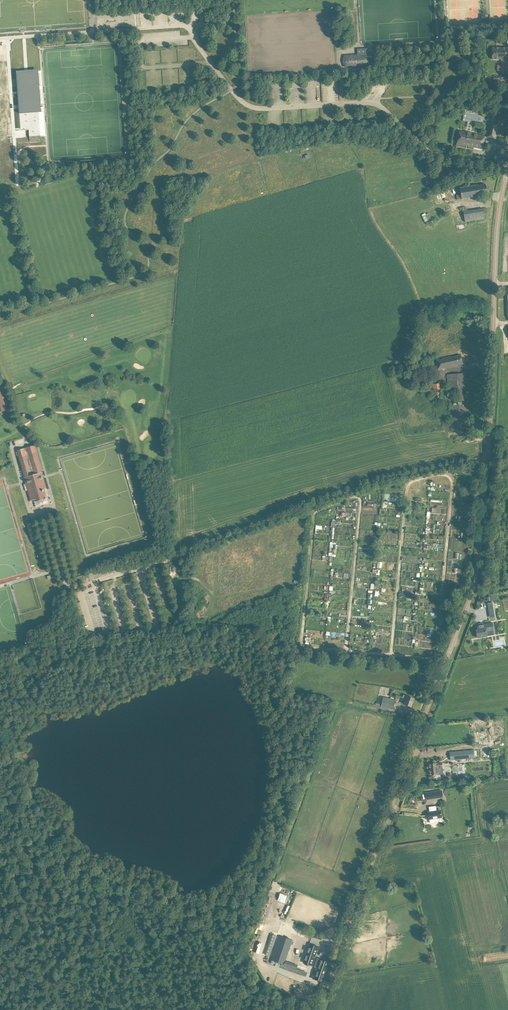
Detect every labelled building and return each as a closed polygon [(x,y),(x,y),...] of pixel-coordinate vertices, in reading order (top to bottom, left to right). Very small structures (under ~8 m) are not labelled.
[(492,59),(501,59),(502,47),(492,47),(492,59)] [(369,54),(344,56),(345,67),(370,65),(369,54)] [(35,72),(19,73),(23,131),(29,131),(29,136),(39,135),(35,72)] [(499,124),(489,122),(486,137),(496,139),(499,124)] [(483,135),(460,130),(457,143),(481,148),(483,135)] [(477,186),(477,185),(460,188),(461,194),(456,195),(457,200),(479,196),(479,195),(487,194),(486,184),(477,186)] [(433,194),(435,201),(446,197),(444,191),(433,194)] [(466,206),(460,207),(461,210),(462,210),(462,211),(463,211),(465,222),(479,219),(484,219),(484,214),(487,213),(486,208),(481,208),(467,211),(466,206)] [(439,358),(436,359),(438,369),(451,366),(462,364),(460,355),(451,357),(451,356),(442,358),(439,359),(439,358)] [(448,374),(449,393),(458,392),(459,402),(449,403),(451,430),(470,429),(466,384),(475,383),(475,378),(466,379),(466,373),(448,374)] [(0,382),(0,406),(2,412),(11,409),(6,392),(5,392),(1,381),(0,382)] [(434,398),(441,397),(439,383),(432,384),(434,398)] [(34,446),(17,450),(27,483),(26,484),(31,500),(36,499),(37,501),(44,498),(44,496),(45,496),(43,491),(44,491),(43,489),(46,488),(34,446)] [(52,499),(31,503),(32,508),(53,504),(52,499)] [(478,630),(476,630),(477,638),(487,636),(486,632),(492,631),(491,623),(485,624),(477,625),(478,630)] [(321,642),(322,631),(306,629),(305,643),(309,644),(310,637),(318,638),(318,642),(321,642)] [(414,698),(407,696),(403,694),(402,698),(406,699),(404,704),(411,706),(414,698)] [(381,706),(388,707),(393,709),(395,700),(390,699),(383,697),(378,696),(376,705),(381,706)] [(474,721),(475,745),(495,744),(494,720),(474,721)] [(453,760),(458,759),(473,758),(472,750),(457,751),(452,752),(453,760)] [(442,762),(428,764),(429,768),(430,775),(438,774),(443,774),(442,767),(442,762)] [(426,799),(443,797),(442,790),(424,793),(421,794),(422,801),(426,800),(426,799)] [(440,810),(428,812),(429,819),(430,819),(430,824),(438,823),(438,818),(442,817),(440,810)] [(292,940),(289,939),(279,936),(276,945),(271,959),(272,960),(272,961),(281,964),(284,966),(285,961),(290,947),(292,948),(294,942),(292,942),(292,940)] [(305,958),(303,962),(312,965),(314,959),(318,946),(309,943),(305,958)] [(328,962),(319,959),(313,975),(315,976),(315,979),(321,981),(328,962)] [(273,983),(276,973),(270,971),(267,981),(273,983)]
